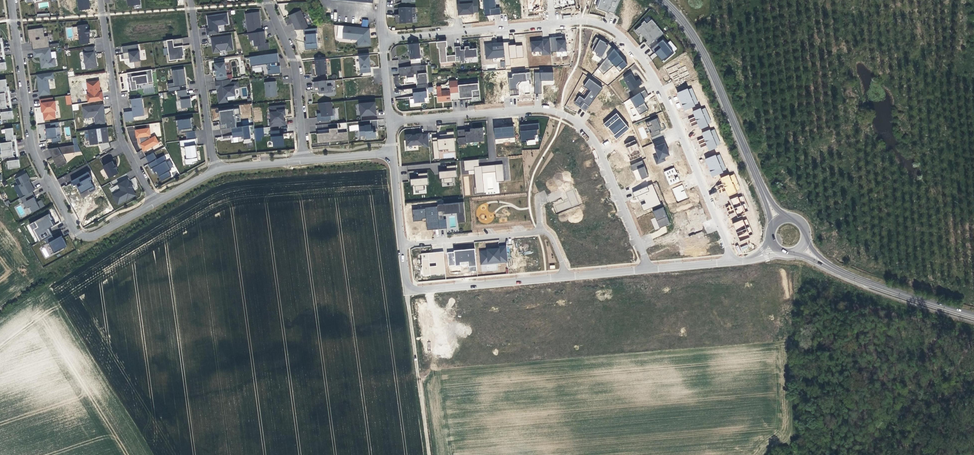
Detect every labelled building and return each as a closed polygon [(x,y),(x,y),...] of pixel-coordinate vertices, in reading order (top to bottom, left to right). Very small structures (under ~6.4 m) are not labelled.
[(79,10),(90,9),(89,0),(77,0),(79,10)] [(460,0),(460,4),(458,4),(459,14),(467,14),(473,13),(473,12),(478,12),(477,0),(465,0),(460,0)] [(485,16),(501,14),(500,8),(496,8),(495,0),(483,0),(485,16)] [(528,12),(544,10),(543,0),(527,0),(528,12)] [(597,9),(609,13),(610,12),(614,13),(621,0),(600,0),(597,9)] [(415,7),(399,7),(400,15),(398,15),(395,15),(395,16),(395,23),(407,23),(407,22),(412,22),(412,14),(416,13),(415,7)] [(302,11),(290,15),(292,18),(293,20),(292,21),(296,30),(308,28),(302,11)] [(259,12),(246,14),(249,33),(261,31),(260,20),(259,12)] [(227,14),(207,17),(208,23),(209,28),(206,29),(207,35),(219,34),(217,25),(228,23),(227,14)] [(642,25),(635,30),(639,35),(641,33),(647,41),(645,43),(648,46),(664,34),(652,19),(646,23),(644,21),(641,24),(642,25)] [(88,30),(88,25),(77,26),(80,44),(90,43),(89,39),(90,39),(89,33),(90,33),(90,32),(90,30),(88,30)] [(362,28),(343,26),(343,38),(358,40),(358,45),(371,45),(370,38),(370,36),(369,28),(368,28),(362,28)] [(43,28),(28,30),(29,39),(30,39),(30,41),(30,42),(32,42),(33,49),(49,47),(48,44),(47,36),(44,37),(43,28)] [(318,28),(303,29),(304,34),(306,34),(306,37),(307,41),(305,42),(305,43),(306,49),(318,48),(317,33),(318,33),(318,28)] [(264,31),(245,34),(245,35),(249,35),(249,41),(252,40),(253,47),(258,46),(259,50),(269,48),(268,43),(266,43),(265,41),(265,38),(264,31)] [(231,35),(211,38),(213,48),(214,52),(220,51),(219,48),(226,47),(227,50),(233,49),(231,35)] [(549,38),(549,39),(551,52),(567,51),(566,40),(562,40),(562,36),(549,38)] [(596,55),(605,60),(614,49),(607,42),(606,43),(596,37),(592,44),(593,45),(591,50),(597,53),(596,55)] [(182,39),(164,41),(165,48),(163,49),(164,55),(166,55),(167,63),(178,62),(177,60),(183,59),(183,56),(184,56),(183,49),(182,39)] [(537,41),(531,42),(532,52),(541,51),(542,55),(551,54),(551,52),(549,39),(536,40),(537,41)] [(663,39),(651,49),(654,53),(655,53),(662,61),(663,60),(664,61),(674,53),(673,52),(677,49),(670,41),(667,44),(663,39)] [(445,41),(437,42),(437,48),(439,48),(440,63),(456,61),(455,57),(455,55),(446,56),(446,47),(447,47),(447,44),(447,41),(445,41)] [(510,42),(503,43),(505,57),(505,66),(511,66),(510,59),(524,58),(523,45),(516,46),(516,45),(510,45),(510,42)] [(503,43),(485,44),(486,59),(505,57),(503,43)] [(138,44),(122,47),(124,56),(124,59),(129,58),(130,63),(134,62),(135,68),(141,67),(138,44)] [(419,44),(409,44),(410,52),(411,66),(421,66),(419,44)] [(94,46),(84,48),(85,53),(83,53),(86,69),(98,67),(96,56),(94,46)] [(460,46),(455,47),(455,57),(459,57),(460,61),(465,60),(465,59),(473,58),(473,57),(478,56),(477,48),(474,48),(474,46),(469,46),(465,46),(465,49),(461,50),(460,46)] [(49,47),(33,49),(34,58),(39,57),(40,62),(41,69),(56,67),(55,58),(52,58),(50,47),(49,47)] [(605,60),(598,69),(603,74),(614,65),(620,72),(628,65),(619,54),(620,54),(615,48),(614,49),(605,60)] [(278,53),(250,57),(251,66),(267,64),(268,74),(281,73),(280,66),(271,66),(270,63),(279,62),(278,59),(278,53)] [(369,55),(359,56),(361,73),(370,72),(370,63),(369,55)] [(326,59),(316,60),(316,66),(317,74),(321,73),(327,73),(327,72),(326,59)] [(225,62),(215,64),(215,69),(213,69),(213,73),(216,73),(217,73),(218,80),(227,79),(225,62)] [(426,65),(399,68),(400,73),(402,73),(402,76),(405,76),(406,80),(415,79),(417,88),(428,87),(426,65)] [(682,77),(689,74),(685,66),(677,69),(676,65),(667,69),(669,73),(679,69),(682,77)] [(184,69),(172,71),(174,83),(168,84),(169,92),(177,91),(180,90),(180,86),(186,85),(185,79),(184,69)] [(151,70),(127,74),(128,80),(128,82),(130,82),(131,91),(137,90),(136,85),(153,82),(151,70)] [(53,72),(36,75),(36,78),(39,97),(50,95),(48,80),(54,79),(53,72)] [(512,78),(508,78),(510,96),(519,95),(518,85),(521,81),(527,81),(527,80),(531,80),(530,72),(512,74),(512,78)] [(553,72),(534,72),(535,94),(542,94),(541,81),(554,80),(553,72)] [(631,74),(624,78),(631,91),(642,84),(639,79),(635,81),(631,74)] [(579,96),(575,102),(579,105),(582,101),(584,103),(580,108),(586,111),(603,88),(589,78),(584,86),(590,91),(584,99),(579,96)] [(230,79),(216,82),(217,90),(217,93),(219,103),(228,102),(227,96),(235,95),(234,88),(238,88),(237,82),(231,83),(230,79)] [(0,80),(0,92),(5,91),(7,91),(8,90),(9,90),(9,86),(7,87),(6,80),(0,80)] [(99,81),(86,82),(88,94),(86,94),(88,103),(103,100),(102,92),(100,92),(100,86),(99,81)] [(327,81),(314,82),(315,88),(319,87),(319,90),(320,93),(332,92),(331,86),(327,86),(327,81)] [(458,81),(449,81),(450,90),(437,91),(438,101),(447,101),(451,100),(450,93),(459,92),(458,83),(458,81)] [(466,82),(458,83),(459,100),(467,100),(469,99),(471,99),(471,97),(480,96),(478,81),(471,82),(466,82)] [(276,82),(265,83),(266,97),(277,96),(276,86),(276,82)] [(677,93),(684,110),(699,104),(691,87),(677,93)] [(180,90),(177,91),(178,96),(180,96),(181,109),(192,107),(191,100),(190,95),(187,95),(186,90),(180,90)] [(645,90),(630,99),(640,115),(648,110),(644,103),(646,102),(643,99),(648,96),(645,90)] [(427,91),(414,92),(415,96),(415,103),(425,102),(425,98),(428,98),(427,91)] [(53,98),(39,100),(41,110),(41,113),(43,113),(44,120),(55,119),(54,111),(56,111),(55,101),(53,101),(53,98)] [(142,98),(130,100),(131,106),(132,111),(124,112),(125,122),(134,121),(133,117),(145,116),(142,98)] [(331,102),(319,103),(319,110),(321,110),(321,112),(321,113),(318,114),(318,121),(332,120),(331,116),(335,115),(334,108),(332,109),(331,102)] [(375,102),(360,103),(361,116),(376,114),(376,110),(376,106),(375,102)] [(104,104),(82,107),(84,119),(94,117),(95,125),(105,124),(104,114),(105,114),(104,111),(104,104)] [(285,105),(270,106),(271,122),(270,122),(270,127),(286,126),(285,120),(284,121),(284,114),(285,114),(285,112),(285,109),(285,105)] [(700,129),(708,126),(708,124),(711,123),(705,107),(692,111),(694,117),(689,119),(691,126),(698,124),(700,129)] [(220,110),(219,111),(221,124),(220,124),(221,129),(232,128),(236,127),(235,115),(240,114),(239,108),(220,110)] [(11,111),(10,111),(9,111),(2,112),(1,112),(2,120),(13,119),(12,111),(11,111)] [(616,113),(604,124),(607,128),(609,126),(610,128),(610,129),(614,135),(613,135),(616,139),(629,128),(616,113)] [(182,119),(175,120),(176,127),(178,127),(178,130),(181,130),(181,133),(185,133),(186,140),(196,139),(195,131),(193,131),(192,128),(193,128),(193,126),(193,124),(194,124),(193,117),(182,119)] [(658,118),(645,123),(647,127),(649,127),(651,132),(650,133),(652,137),(660,134),(659,129),(661,128),(660,126),(661,125),(658,118)] [(378,119),(370,120),(370,125),(365,125),(365,126),(359,127),(360,136),(366,135),(366,138),(376,137),(376,132),(373,132),(373,129),(378,128),(378,124),(378,119)] [(59,122),(50,124),(51,128),(45,129),(47,139),(50,139),(52,139),(52,143),(61,142),(60,136),(57,136),(56,128),(59,127),(59,122)] [(539,123),(519,125),(521,143),(527,142),(526,140),(535,139),(535,135),(538,134),(537,130),(539,129),(539,123)] [(502,127),(494,128),(495,139),(514,137),(513,126),(515,126),(515,124),(502,126),(502,127)] [(236,127),(232,128),(233,136),(233,138),(241,137),(241,139),(244,138),(244,140),(251,139),(250,135),(249,126),(243,126),(236,127)] [(263,127),(254,128),(255,141),(261,140),(261,136),(264,136),(263,127)] [(13,128),(5,129),(6,140),(11,140),(14,139),(15,139),(16,139),(15,135),(13,135),(13,133),(13,128)] [(107,128),(84,131),(86,141),(89,141),(90,145),(99,144),(102,150),(110,147),(109,143),(108,139),(107,128)] [(149,128),(135,130),(136,138),(137,138),(137,141),(138,144),(139,144),(144,152),(159,143),(155,136),(149,139),(149,136),(151,136),(149,128)] [(338,128),(329,129),(330,133),(324,134),(318,134),(318,143),(327,142),(328,146),(330,145),(330,142),(348,140),(347,132),(339,133),(338,128)] [(484,141),(483,128),(457,130),(459,145),(467,144),(466,142),(479,141),(484,141)] [(709,150),(721,145),(714,128),(702,133),(704,138),(698,140),(701,147),(706,145),(709,150)] [(279,130),(272,131),(272,141),(273,141),(274,146),(284,146),(284,135),(280,136),(279,130)] [(444,133),(440,133),(440,137),(432,137),(432,141),(434,160),(440,160),(439,149),(448,149),(449,151),(455,150),(453,131),(447,132),(447,133),(444,133)] [(429,146),(428,134),(423,134),(423,133),(416,134),(413,134),(412,134),(406,135),(407,145),(423,144),(424,147),(429,146)] [(186,140),(179,141),(180,147),(184,146),(186,159),(185,159),(186,165),(192,164),(192,162),(198,161),(196,148),(195,145),(197,145),(196,139),(186,140)] [(635,140),(624,145),(626,148),(627,148),(631,157),(629,158),(630,161),(641,156),(635,140)] [(13,149),(12,147),(12,142),(6,143),(0,144),(0,145),(1,151),(13,149)] [(664,143),(654,148),(657,155),(653,157),(657,164),(665,161),(664,157),(669,155),(664,143)] [(73,145),(48,149),(53,159),(54,160),(54,161),(58,168),(67,163),(62,154),(81,151),(77,145),(73,145)] [(13,151),(13,149),(1,151),(2,158),(8,157),(14,156),(13,151)] [(103,165),(113,160),(110,153),(100,158),(103,165)] [(154,153),(146,157),(149,163),(148,164),(151,169),(152,168),(155,175),(157,178),(159,177),(161,181),(171,176),(168,171),(171,169),(170,168),(173,167),(170,161),(166,162),(166,161),(167,160),(164,156),(157,159),(154,153)] [(705,159),(712,177),(727,171),(720,153),(705,159)] [(18,160),(17,160),(15,160),(9,161),(7,161),(8,169),(20,167),(19,159),(18,160)] [(479,166),(479,159),(464,161),(465,171),(474,170),(476,194),(484,193),(482,173),(495,172),(496,178),(496,182),(504,181),(503,177),(502,164),(479,166)] [(642,160),(630,165),(633,171),(637,169),(642,179),(648,176),(642,160)] [(112,161),(103,166),(110,178),(119,173),(117,168),(117,166),(116,165),(115,165),(115,166),(112,161)] [(449,166),(447,167),(448,171),(439,172),(440,179),(444,179),(444,183),(453,182),(452,177),(457,177),(456,166),(449,166)] [(674,168),(664,172),(670,185),(679,181),(674,168)] [(26,172),(15,178),(24,196),(32,192),(35,190),(29,180),(30,180),(30,179),(29,178),(26,172)] [(88,172),(71,181),(73,186),(75,185),(76,187),(77,188),(78,187),(82,193),(89,189),(90,192),(95,190),(90,180),(92,179),(88,172)] [(420,174),(419,174),(419,178),(411,179),(411,186),(415,186),(416,190),(424,189),(424,184),(428,184),(427,173),(420,174)] [(726,190),(728,196),(741,191),(734,173),(720,178),(722,184),(717,186),(719,193),(726,190)] [(123,182),(118,185),(118,186),(121,191),(113,195),(118,205),(126,200),(127,201),(136,196),(132,188),(133,188),(132,185),(131,183),(130,184),(128,180),(123,182)] [(652,184),(633,192),(635,197),(637,196),(639,201),(644,199),(645,203),(641,205),(643,211),(661,204),(652,184)] [(682,185),(672,189),(678,202),(687,198),(682,185)] [(554,206),(557,213),(579,204),(573,189),(565,192),(569,200),(554,206)] [(32,192),(21,198),(26,208),(30,206),(33,212),(45,206),(42,200),(37,202),(36,199),(34,197),(35,196),(32,192)] [(727,206),(738,241),(753,236),(747,218),(740,220),(738,216),(749,213),(743,195),(731,199),(732,204),(727,206)] [(463,202),(437,204),(437,206),(439,229),(447,228),(446,219),(443,219),(443,214),(457,212),(458,222),(465,222),(463,202)] [(418,209),(412,210),(413,221),(422,220),(422,218),(426,218),(427,230),(439,229),(437,206),(418,208),(418,209)] [(663,207),(653,212),(659,228),(670,224),(663,207)] [(31,223),(30,224),(39,242),(41,241),(52,235),(49,228),(54,225),(53,223),(51,220),(52,219),(49,214),(31,223)] [(52,235),(45,239),(47,244),(50,242),(55,252),(67,246),(62,237),(62,236),(55,239),(52,235)] [(746,242),(735,247),(738,252),(749,248),(746,242)] [(487,250),(480,251),(481,264),(508,262),(506,246),(492,247),(492,249),(487,249),(487,250)] [(454,252),(447,252),(448,266),(455,265),(461,265),(461,264),(468,264),(469,271),(477,270),(475,248),(454,250),(454,252)] [(421,259),(423,275),(445,273),(443,251),(421,253),(422,259),(421,259)]
